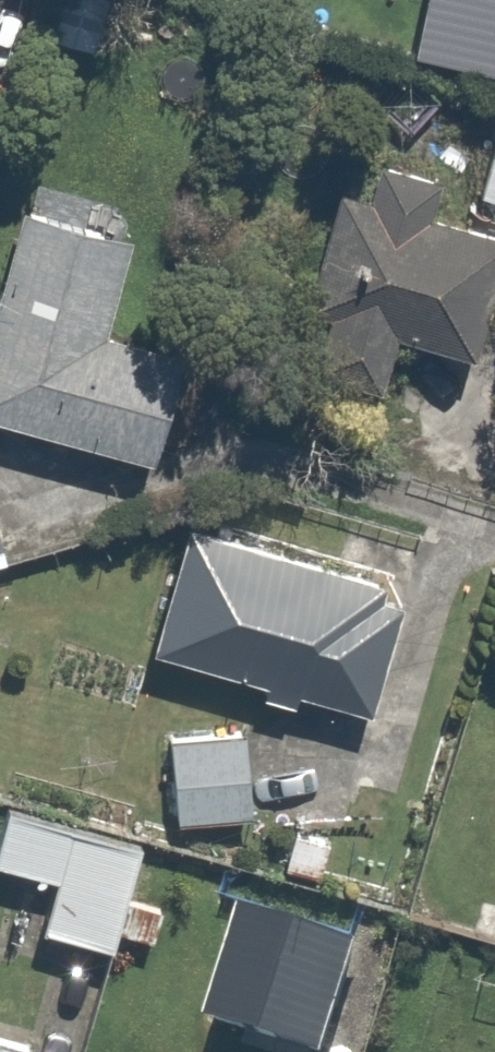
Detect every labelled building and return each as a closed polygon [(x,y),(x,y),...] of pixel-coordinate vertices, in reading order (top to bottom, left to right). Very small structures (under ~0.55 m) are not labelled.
[(427,8),(494,27),(494,0),(429,0),(427,8)] [(486,194),(494,196),(494,148),(486,194)] [(331,315),(320,350),(392,372),(403,337),(483,362),(494,322),(494,234),(441,217),(450,186),(378,164),(368,194),(353,190),(315,310),(331,315)] [(21,206),(0,297),(0,421),(169,461),(193,360),(116,341),(141,235),(21,206)] [(190,521),(157,650),(372,705),(405,575),(190,521)] [(254,724),(168,734),(179,820),(264,810),(254,724)] [(18,801),(0,862),(0,865),(56,881),(41,932),(119,955),(153,841),(18,801)] [(247,906),(217,1026),(324,1051),(333,1051),(372,894),(230,858),(220,899),(247,906)]
